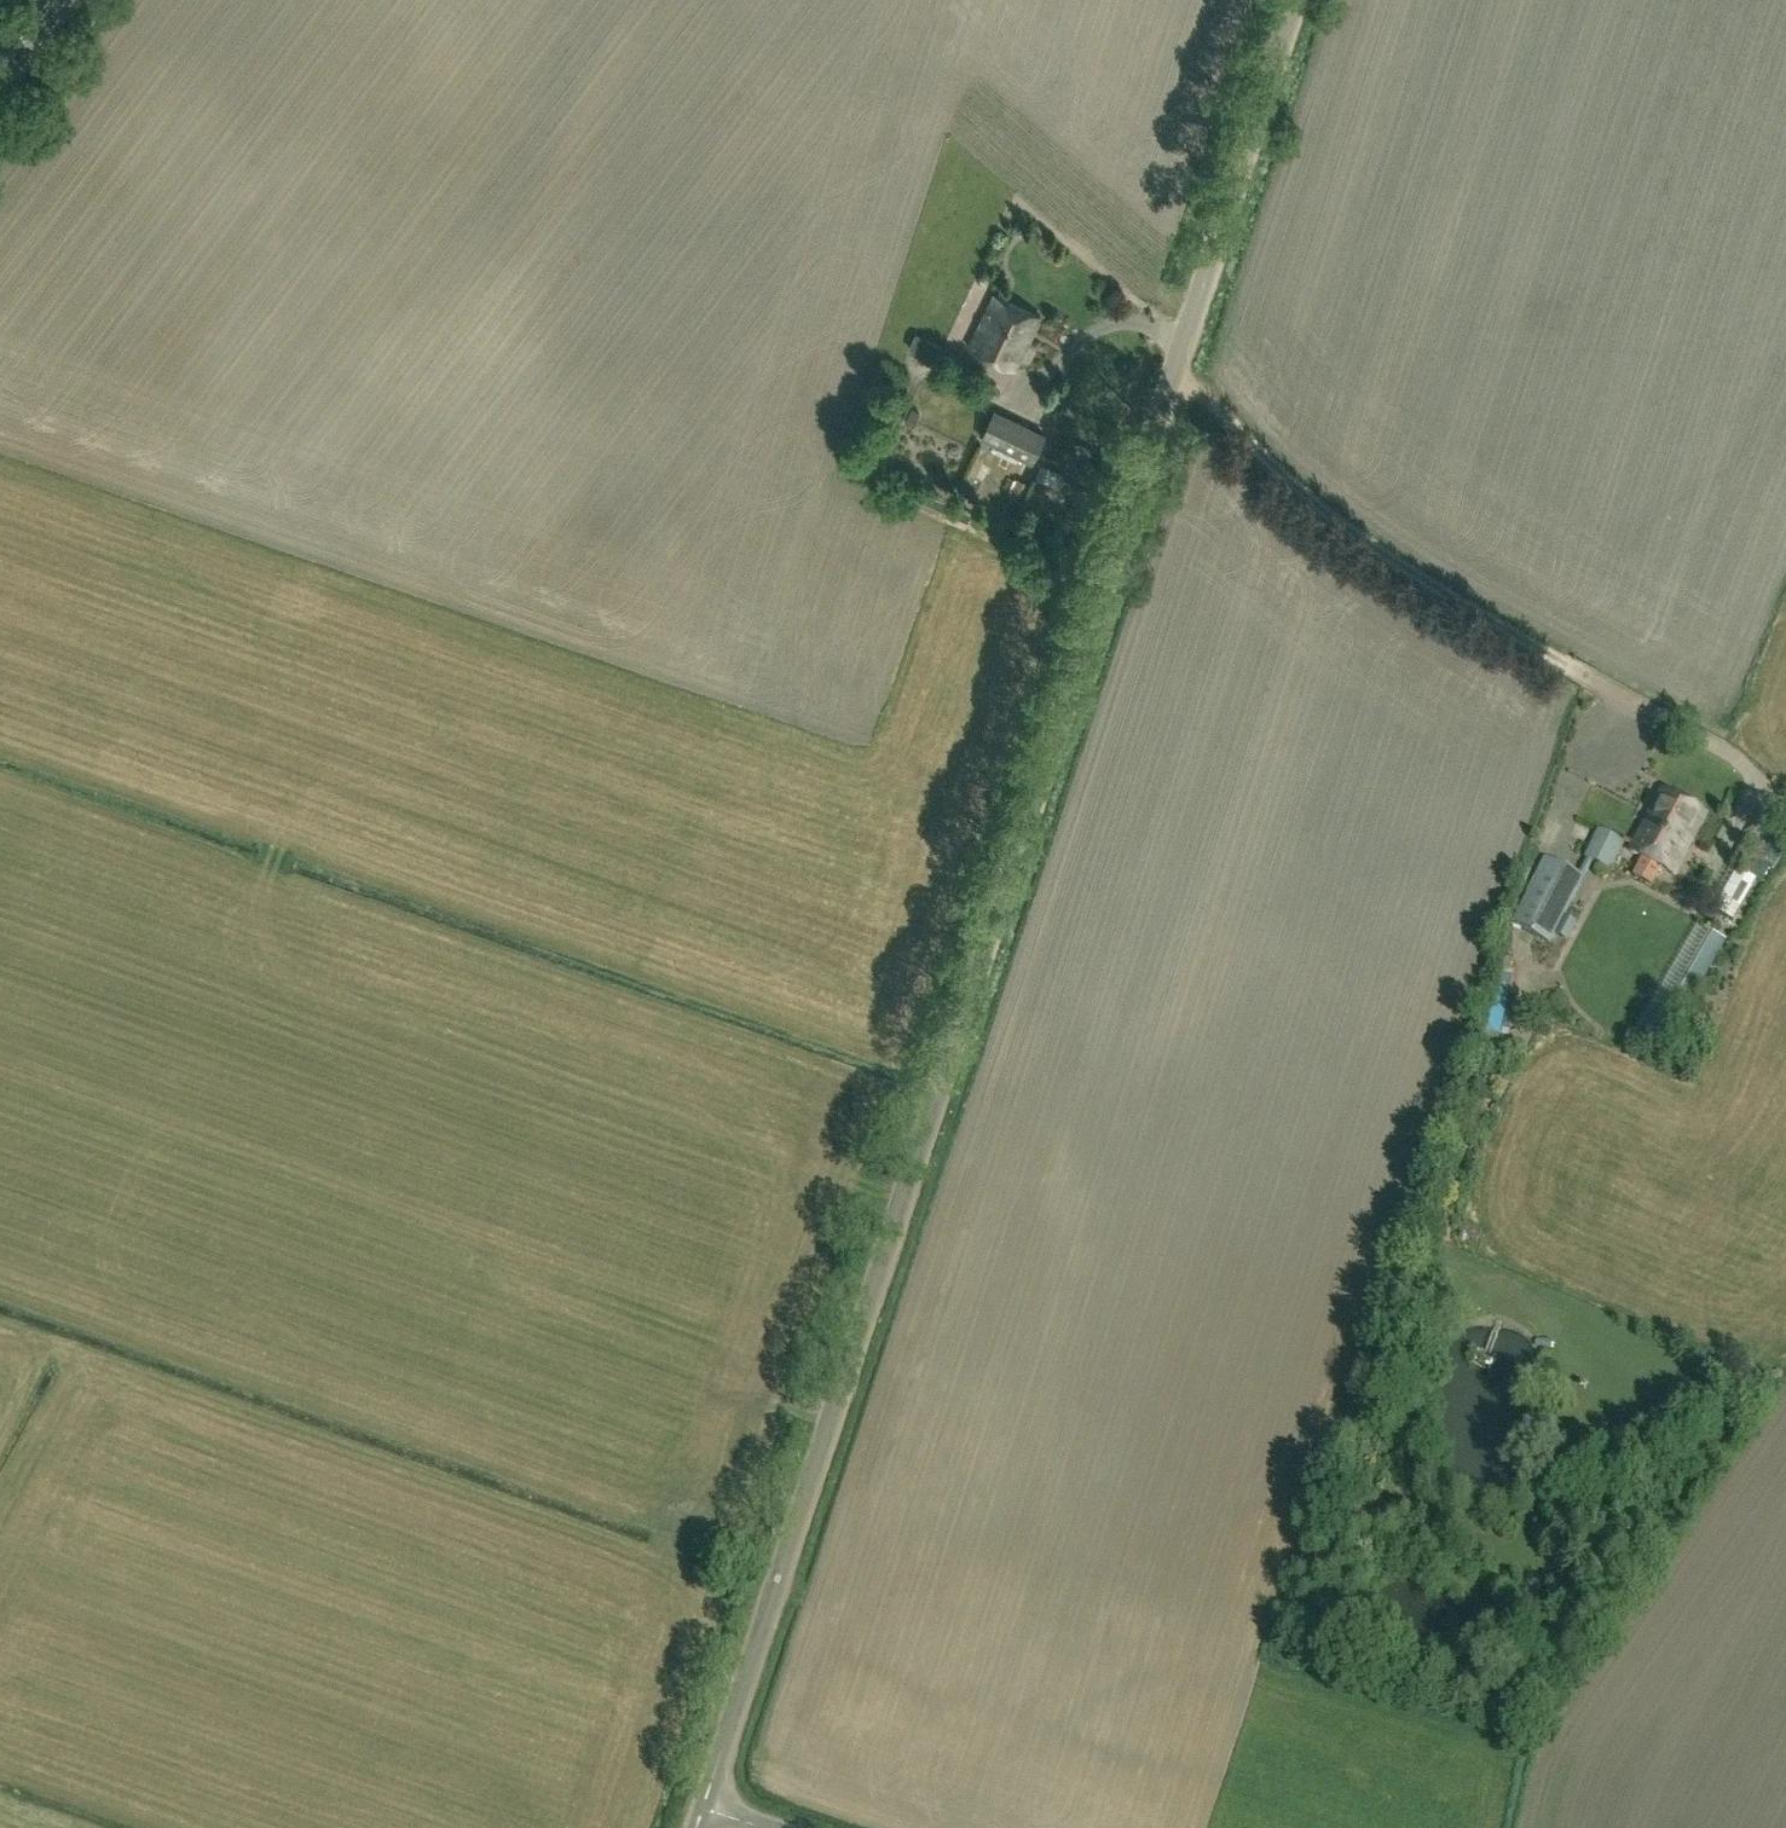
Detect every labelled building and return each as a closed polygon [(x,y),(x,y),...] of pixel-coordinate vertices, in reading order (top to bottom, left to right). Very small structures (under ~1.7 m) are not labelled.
[(1018,369),(1042,316),(996,295),(972,348),(1018,369)] [(998,410),(983,438),(1036,463),(1048,434),(998,410)] [(1001,464),(994,484),(1010,490),(1017,470),(1001,464)] [(1634,853),(1676,875),(1708,815),(1665,793),(1634,853)] [(1599,830),(1586,855),(1607,866),(1619,841),(1599,830)] [(1545,857),(1513,922),(1554,943),(1587,878),(1545,857)] [(1720,901),(1740,912),(1760,874),(1740,863),(1720,901)]
